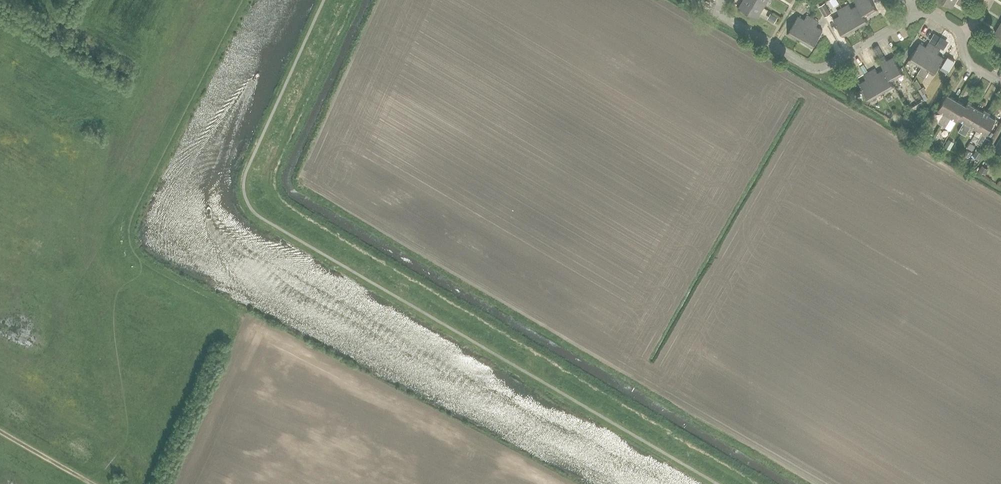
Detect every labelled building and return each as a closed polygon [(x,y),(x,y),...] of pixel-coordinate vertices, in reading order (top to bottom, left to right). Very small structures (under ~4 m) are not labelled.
[(739,7),(756,18),(763,6),(753,0),(743,0),(739,7)] [(857,5),(858,5),(864,16),(865,16),(876,9),(871,0),(854,0),(857,5)] [(825,3),(819,7),(826,17),(832,13),(825,3)] [(849,4),(843,8),(855,29),(868,22),(865,16),(864,16),(858,5),(857,5),(851,9),(849,4)] [(840,15),(834,19),(844,36),(855,29),(843,8),(837,11),(840,15)] [(798,16),(788,32),(801,39),(813,18),(807,15),(804,19),(798,16)] [(813,18),(801,39),(813,46),(822,30),(816,26),(818,22),(813,18)] [(936,45),(940,38),(934,34),(930,41),(936,45)] [(940,38),(936,45),(943,49),(948,41),(941,37),(940,38)] [(920,44),(910,60),(921,67),(934,46),(929,43),(926,47),(920,44)] [(873,49),(878,57),(883,54),(878,46),(873,49)] [(933,75),(944,59),(937,55),(940,50),(934,46),(921,67),(917,74),(924,78),(928,72),(933,75)] [(884,57),(879,60),(884,70),(885,70),(891,81),(903,74),(894,58),(887,61),(884,57)] [(948,57),(940,69),(947,73),(954,60),(948,57)] [(864,65),(859,67),(863,74),(868,71),(864,65)] [(876,69),(870,72),(881,93),(894,86),(891,81),(885,70),(884,70),(878,74),(876,69)] [(866,80),(860,84),(869,100),(881,93),(870,72),(864,76),(866,80)] [(921,88),(918,89),(921,95),(924,93),(926,92),(923,86),(921,88)] [(948,93),(938,109),(944,113),(939,123),(942,125),(957,100),(951,97),(952,95),(948,93)] [(957,100),(942,125),(946,127),(952,118),(957,121),(959,118),(968,103),(965,102),(964,105),(957,100)] [(964,121),(958,131),(961,133),(976,108),(970,105),(972,103),(969,101),(968,103),(959,118),(964,121)] [(976,108),(961,133),(965,135),(971,126),(975,128),(986,111),(984,110),(983,112),(976,108)] [(989,116),(990,114),(986,111),(975,128),(982,132),(976,142),(981,144),(995,120),(989,116)] [(948,139),(944,147),(950,150),(954,143),(948,139)] [(979,160),(983,154),(976,150),(973,156),(979,160)] [(982,166),(979,170),(986,175),(989,170),(982,166)]
